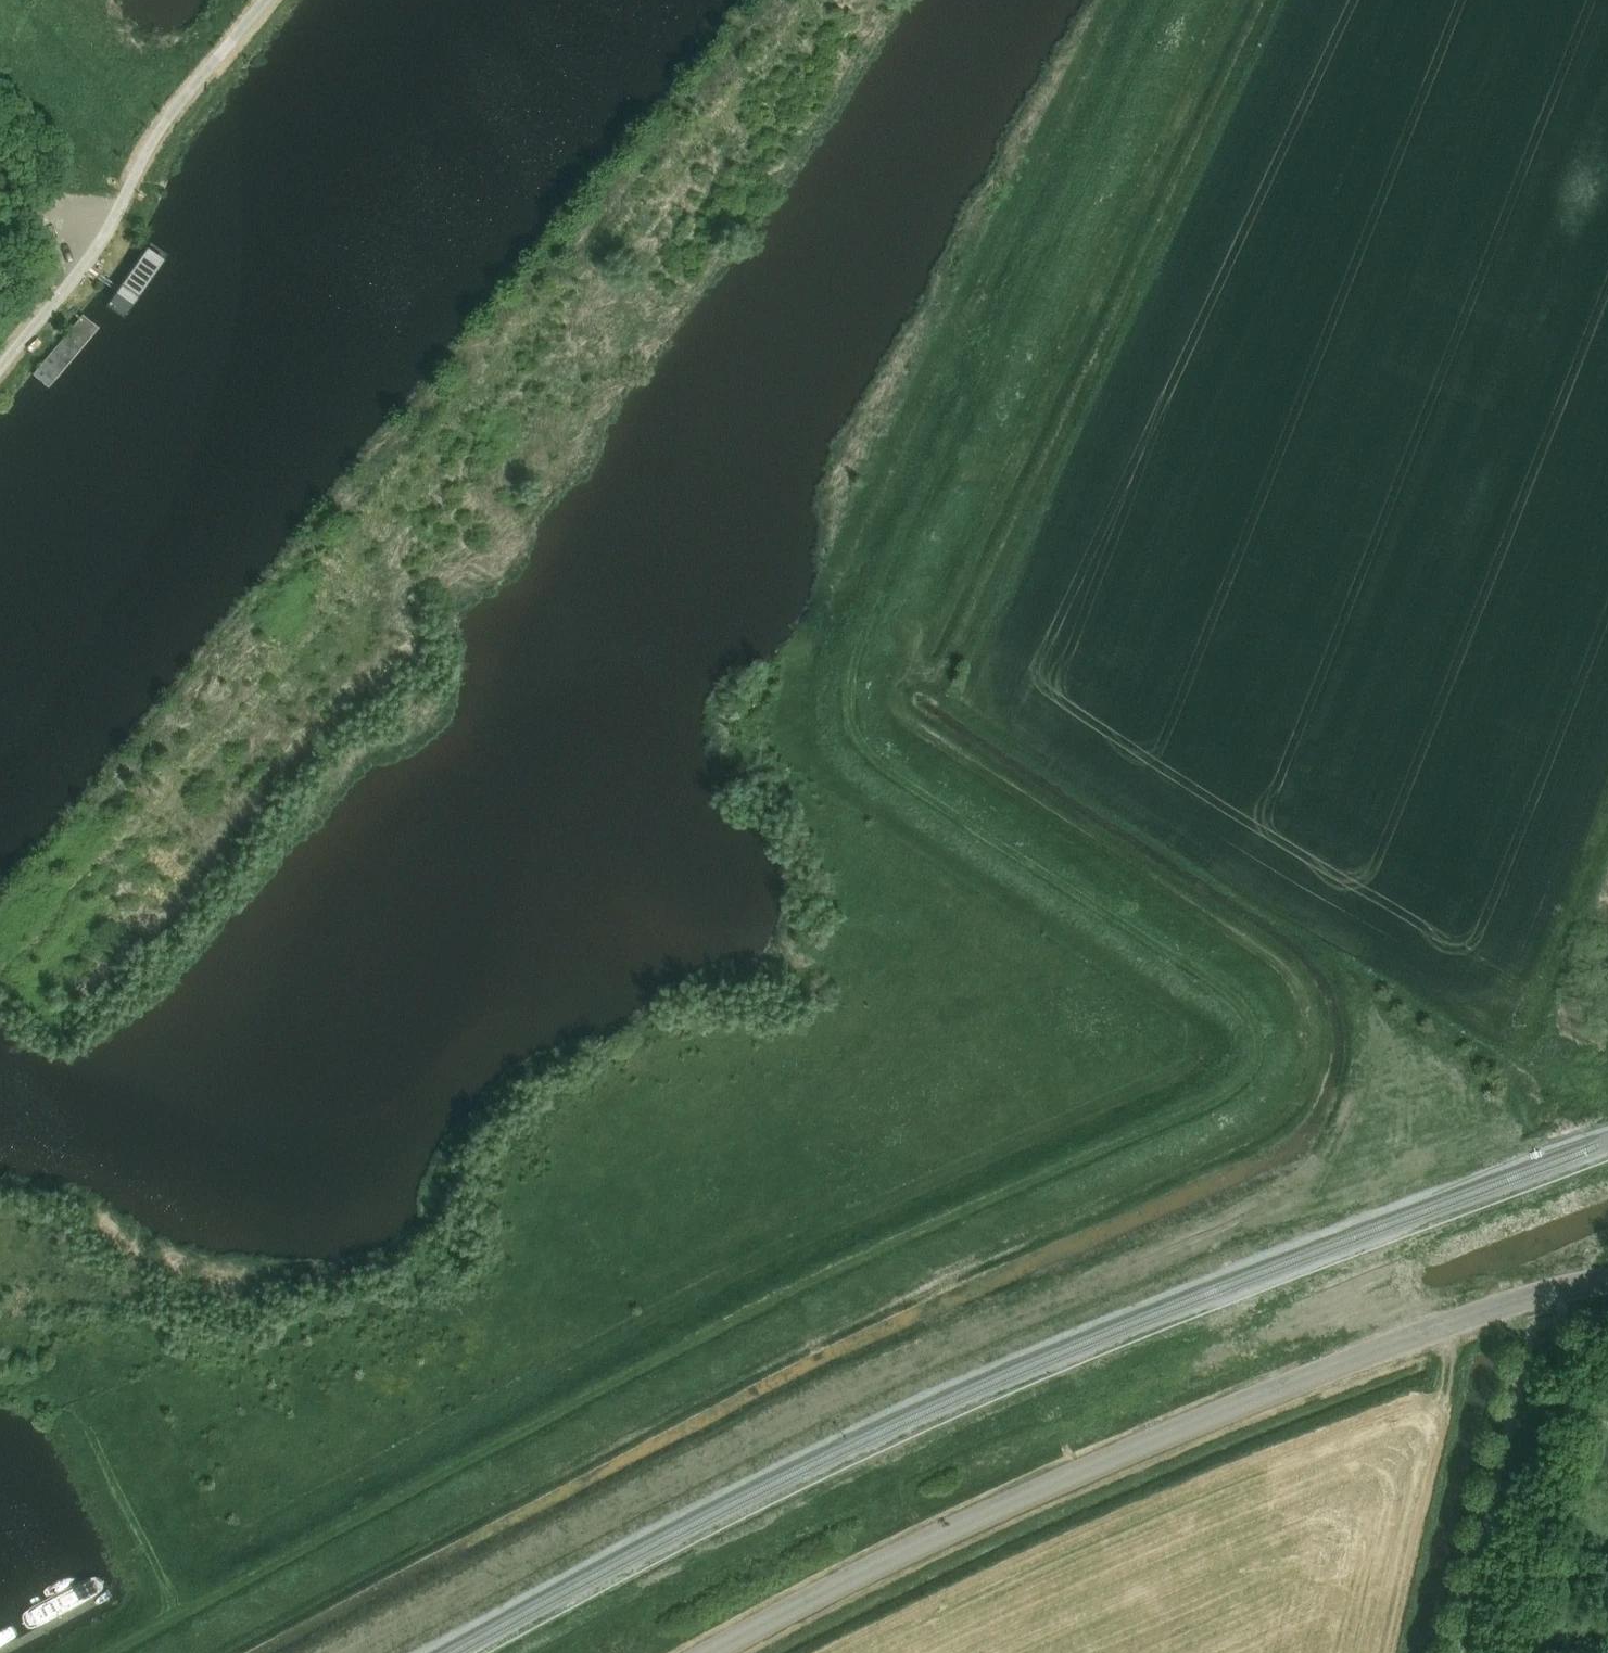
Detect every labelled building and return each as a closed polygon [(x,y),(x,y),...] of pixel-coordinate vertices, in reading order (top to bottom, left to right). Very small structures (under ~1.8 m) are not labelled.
[(57,384),(111,316),(95,302),(40,368),(57,384)]
